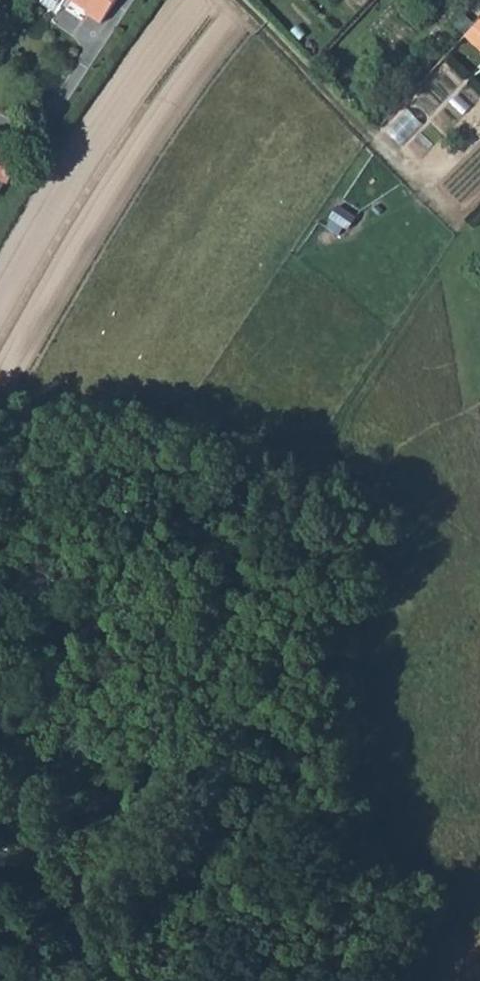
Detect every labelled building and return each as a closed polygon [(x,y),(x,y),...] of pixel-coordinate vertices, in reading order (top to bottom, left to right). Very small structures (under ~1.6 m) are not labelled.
[(86,10),(84,13),(100,23),(116,0),(71,0),(86,10)] [(9,184),(22,163),(0,150),(0,178),(9,184)]
